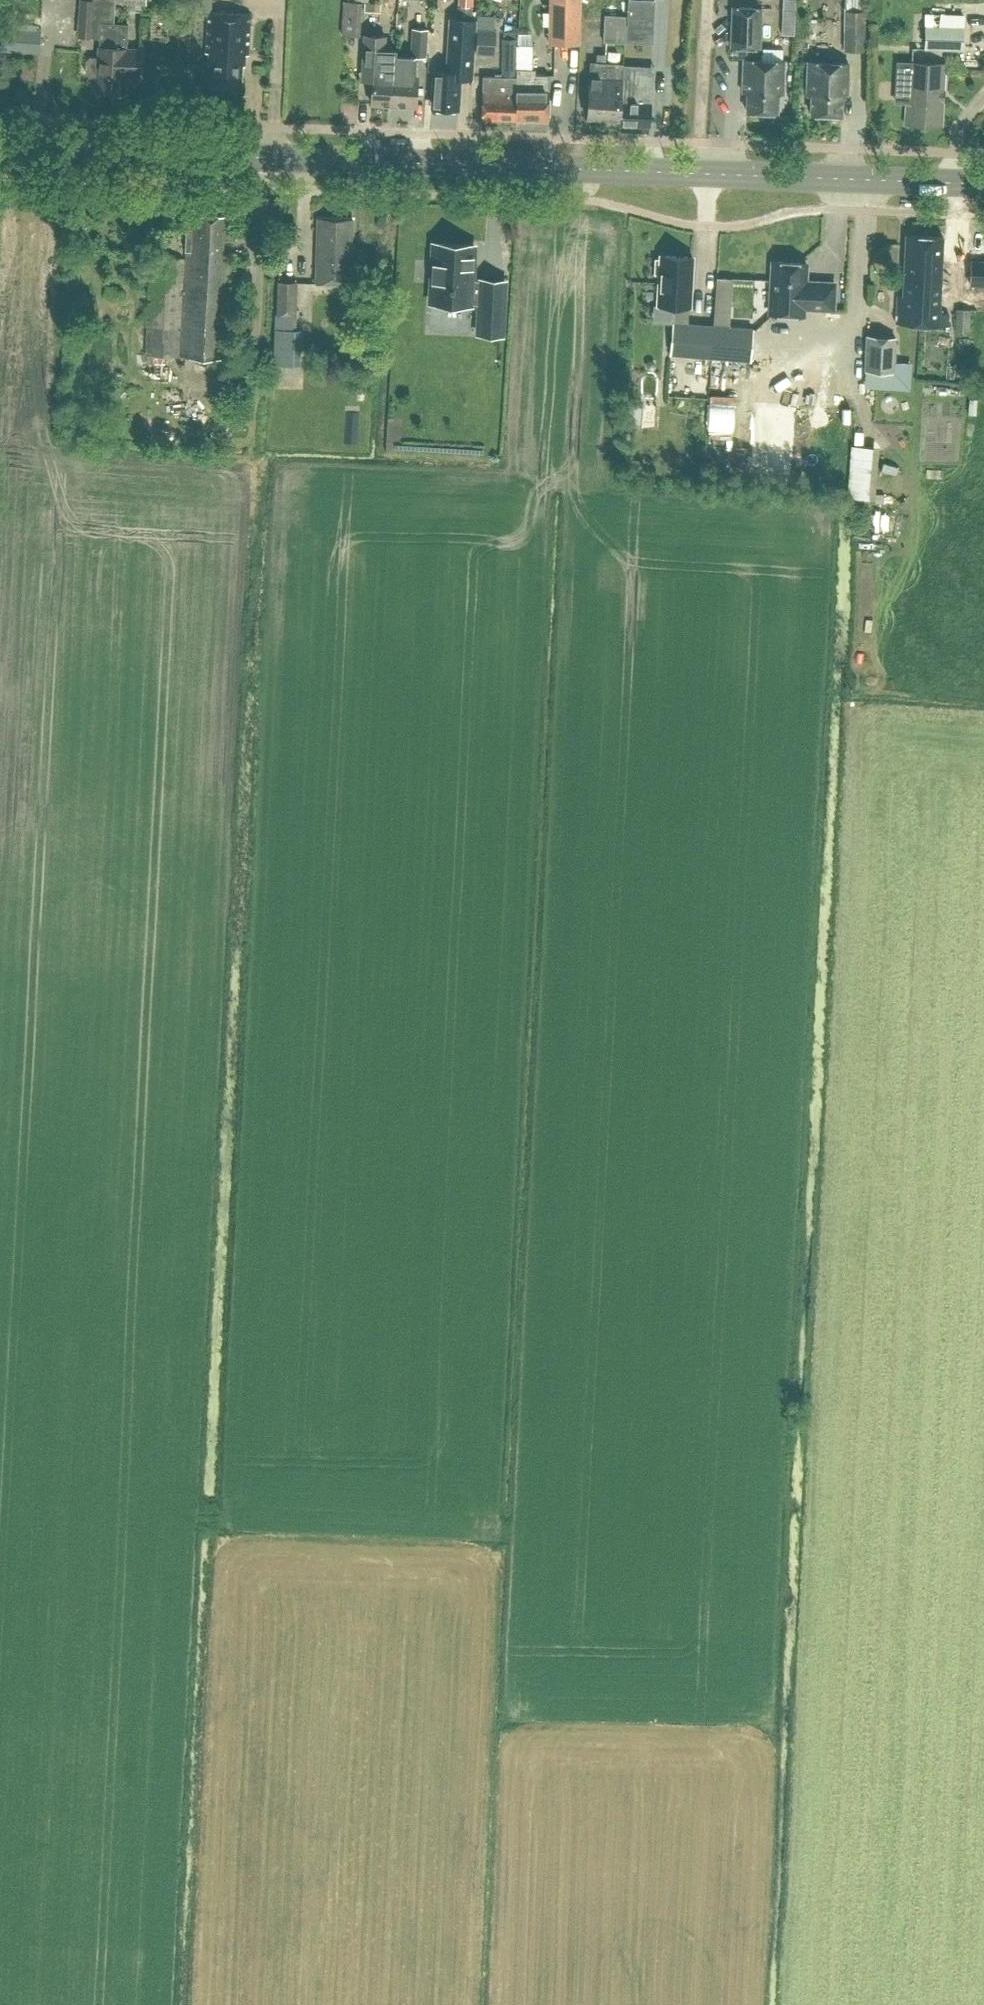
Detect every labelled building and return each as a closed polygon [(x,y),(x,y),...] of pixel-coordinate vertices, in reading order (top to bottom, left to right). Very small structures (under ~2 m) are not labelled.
[(95,77),(94,90),(122,92),(123,76),(137,77),(138,49),(125,49),(126,24),(101,23),(103,0),(79,0),(78,25),(93,26),(93,24),(98,24),(96,58),(88,57),(84,61),(83,72),(87,76),(95,77)] [(194,8),(211,9),(212,0),(195,0),(194,8)] [(342,34),(360,34),(361,0),(343,0),(342,34)] [(580,43),(580,0),(549,0),(548,43),(580,43)] [(654,0),(627,0),(626,25),(652,26),(654,0)] [(843,10),(842,50),(865,51),(866,0),(844,0),(843,10)] [(379,11),(380,2),(364,1),(364,10),(379,11)] [(474,21),(471,21),(472,6),(457,4),(456,20),(448,19),(445,71),(433,70),(430,107),(457,109),(460,72),(470,73),(474,21)] [(782,92),(784,60),(756,59),(756,47),(759,47),(761,7),(732,6),(730,46),(746,47),(746,59),(743,59),(742,91),(746,91),(746,110),(777,112),(778,92),(782,92)] [(207,53),(206,64),(209,64),(208,83),(239,85),(240,66),(242,66),(243,55),(246,55),(248,13),(206,11),(204,53),(207,53)] [(963,50),(964,14),(925,12),(923,49),(963,50)] [(624,42),(625,15),(604,14),(602,41),(624,42)] [(41,30),(24,29),(2,27),(1,48),(40,50),(41,30)] [(410,56),(397,55),(395,104),(414,105),(416,75),(413,75),(414,56),(425,56),(426,28),(411,27),(410,56)] [(476,28),(475,52),(491,54),(493,30),(476,28)] [(371,103),(395,104),(397,55),(395,55),(395,47),(383,47),(384,37),(363,36),(362,62),(361,79),(372,80),(371,103)] [(501,38),(500,74),(515,74),(516,38),(501,38)] [(534,63),(534,40),(518,39),(517,62),(534,63)] [(651,67),(649,48),(632,49),(634,68),(651,67)] [(619,124),(622,79),(621,79),(622,63),(605,62),(605,54),(596,53),(595,61),(590,61),(590,77),(589,77),(586,117),(618,119),(618,124),(619,124)] [(810,113),(841,114),(842,95),(847,95),(848,63),(807,61),(806,93),(811,94),(810,113)] [(944,64),(907,61),(896,61),(894,101),(904,102),(903,123),(940,125),(944,64)] [(517,67),(517,77),(515,77),(513,119),(545,120),(547,73),(535,73),(535,68),(517,67)] [(622,79),(619,124),(649,126),(652,74),(637,73),(637,80),(622,79)] [(513,119),(515,77),(483,76),(481,118),(513,119)] [(230,214),(186,212),(184,258),(149,256),(145,354),(226,358),(231,248),(229,248),(230,214)] [(316,218),(315,282),(350,283),(352,219),(316,218)] [(922,262),(923,236),(906,235),(904,296),(897,296),(895,323),(921,324),(923,262),(922,262)] [(923,262),(921,324),(947,325),(948,313),(938,312),(941,237),(923,236),(922,262),(923,262)] [(470,304),(473,244),(433,242),(430,302),(470,304)] [(709,357),(712,324),(687,322),(687,306),(689,306),(691,256),(659,254),(659,258),(654,258),(653,273),(658,273),(657,304),(674,305),(673,321),(671,321),(669,354),(709,357)] [(772,261),(769,312),(803,314),(803,307),(833,309),(834,283),(805,281),(806,262),(772,261)] [(958,291),(959,269),(950,268),(949,291),(958,291)] [(501,334),(503,304),(504,280),(480,278),(477,333),(501,334)] [(277,280),(275,314),(275,328),(274,328),(274,350),(299,350),(299,328),(295,328),(295,314),(296,281),(277,280)] [(970,282),(968,307),(983,309),(983,283),(970,282)] [(956,307),(955,326),(954,329),(969,330),(970,308),(956,307)] [(753,328),(712,324),(709,357),(750,361),(753,328)] [(864,369),(877,370),(877,378),(903,379),(903,361),(894,361),(895,337),(866,335),(864,369)] [(277,380),(303,380),(303,363),(278,363),(277,380)] [(947,377),(948,367),(928,366),(927,375),(947,377)]
